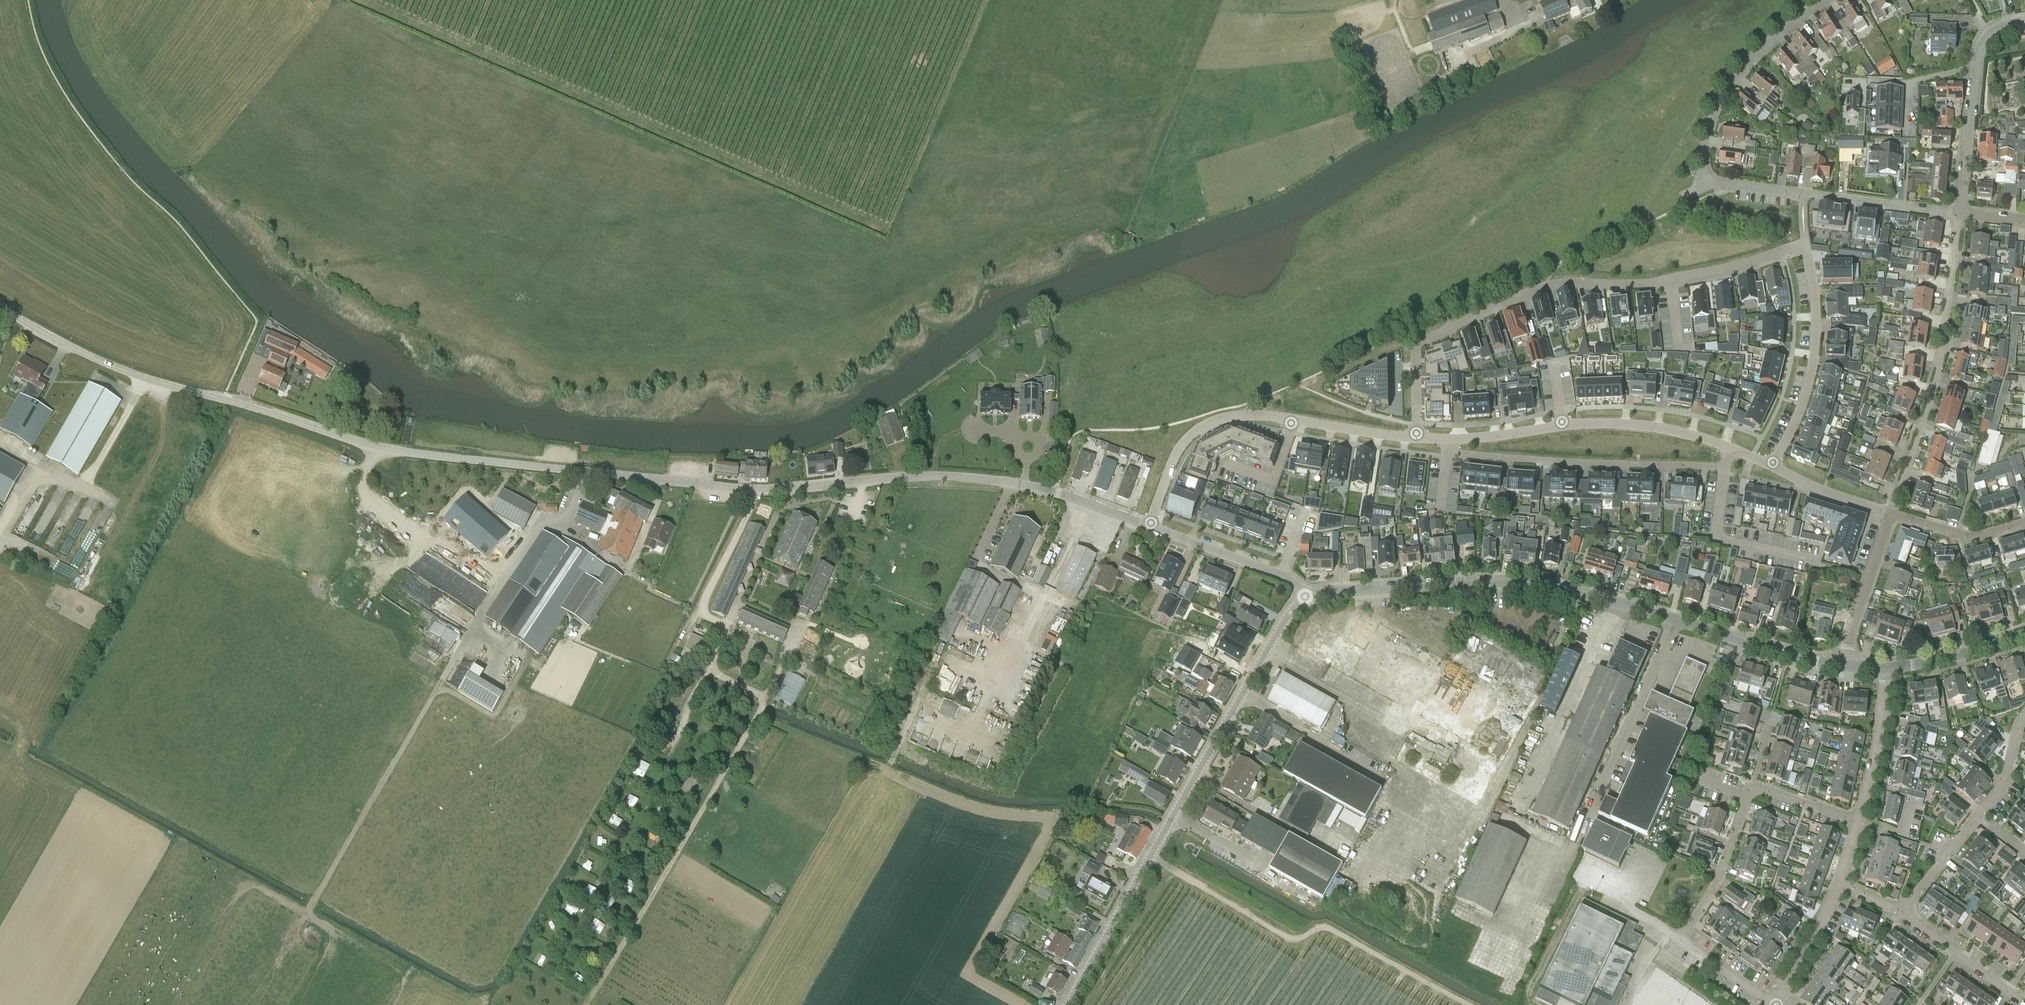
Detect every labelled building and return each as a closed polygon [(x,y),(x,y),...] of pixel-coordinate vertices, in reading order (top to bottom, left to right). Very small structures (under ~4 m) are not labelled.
[(1490,34),(1490,33),(1504,28),(1499,14),(1485,20),(1483,16),(1497,10),(1494,0),(1470,0),(1428,15),(1435,34),(1428,36),(1435,55),(1490,34)] [(1575,18),(1580,16),(1581,16),(1592,12),(1587,0),(1572,0),(1566,2),(1565,0),(1549,0),(1539,4),(1546,22),(1542,24),(1546,33),(1555,29),(1552,21),(1570,14),(1573,19),(1575,18)] [(1876,4),(1870,7),(1878,21),(1887,16),(1885,11),(1892,7),(1888,0),(1874,0),(1876,4)] [(1847,17),(1842,21),(1850,32),(1855,29),(1858,33),(1868,26),(1851,1),(1841,8),(1847,17)] [(1900,5),(1906,17),(1912,13),(1906,2),(1900,5)] [(1868,27),(1874,23),(1868,14),(1862,17),(1868,27)] [(1826,42),(1832,38),(1832,40),(1839,35),(1843,41),(1846,39),(1849,44),(1855,39),(1850,32),(1842,21),(1837,24),(1831,15),(1820,22),(1824,27),(1819,31),(1826,42)] [(1935,50),(1955,51),(1955,28),(1945,27),(1945,25),(1932,25),(1932,41),(1935,41),(1935,50)] [(1802,51),(1797,55),(1814,75),(1819,70),(1813,63),(1816,61),(1812,56),(1818,51),(1804,35),(1795,42),(1802,51)] [(1805,74),(1809,79),(1814,75),(1797,55),(1793,59),(1785,50),(1776,59),(1790,75),(1796,70),(1802,77),(1805,74)] [(1895,66),(1889,56),(1874,65),(1880,75),(1895,66)] [(1753,79),(1754,81),(1752,84),(1761,91),(1758,96),(1775,110),(1777,112),(1782,106),(1777,103),(1779,100),(1772,94),(1776,88),(1760,74),(1758,77),(1755,76),(1753,79)] [(1947,102),(1947,85),(1936,85),(1936,111),(1941,111),(1941,128),(1944,128),(1944,121),(1947,121),(1947,111),(1946,111),(1946,102),(1947,102)] [(1963,85),(1947,85),(1947,102),(1963,102),(1963,85)] [(1903,90),(1878,89),(1877,99),(1902,101),(1903,90)] [(1753,117),(1754,116),(1757,120),(1765,111),(1770,116),(1775,110),(1758,96),(1753,101),(1745,94),(1737,103),(1753,117)] [(1858,95),(1846,94),(1845,115),(1856,116),(1856,123),(1863,123),(1864,108),(1857,108),(1858,95)] [(1811,99),(1806,104),(1810,109),(1816,104),(1811,99)] [(1902,101),(1877,99),(1877,109),(1902,110),(1902,101)] [(1902,110),(1877,109),(1876,119),(1901,121),(1902,110)] [(1952,129),(1952,128),(1956,129),(1956,124),(1952,124),(1952,111),(1947,111),(1947,121),(1944,121),(1944,128),(1952,129)] [(1901,121),(1876,119),(1876,129),(1877,129),(1877,132),(1887,132),(1887,130),(1901,130),(1901,121)] [(1807,120),(1801,127),(1808,133),(1814,126),(1807,120)] [(1725,127),(1723,139),(1735,141),(1734,147),(1756,149),(1757,143),(1752,142),(1752,139),(1745,138),(1747,130),(1725,127)] [(1932,148),(1950,149),(1951,135),(1936,134),(1937,128),(1924,127),(1923,138),(1933,139),(1932,148)] [(1800,168),(1807,169),(1809,147),(1811,135),(1802,135),(1801,140),(1800,140),(1798,158),(1790,157),(1787,178),(1790,179),(1790,181),(1794,182),(1796,179),(1799,180),(1800,168)] [(1980,136),(1979,149),(1996,150),(2002,151),(2019,153),(2019,152),(2019,146),(2019,144),(2019,140),(2015,139),(2015,137),(2006,136),(2005,143),(1997,143),(1997,138),(1980,136)] [(1839,150),(1863,151),(1863,139),(1839,139),(1839,150)] [(1733,153),(1722,152),(1722,153),(1717,154),(1717,159),(1721,161),(1720,164),(1729,165),(1729,167),(1737,168),(1738,166),(1747,167),(1748,156),(1755,157),(1756,149),(1734,147),(1733,153)] [(1809,147),(1807,169),(1813,170),(1811,181),(1823,183),(1824,178),(1830,179),(1831,167),(1825,166),(1826,162),(1818,161),(1819,154),(1815,154),(1816,148),(1809,147)] [(1880,174),(1896,175),(1897,148),(1881,148),(1881,151),(1871,150),(1870,163),(1881,163),(1880,174)] [(2002,151),(1996,150),(1979,149),(1978,162),(1996,163),(1997,158),(2001,158),(2001,160),(2012,161),(2012,166),(2005,165),(2005,171),(2017,172),(2018,165),(2018,159),(2019,153),(2002,151)] [(1913,169),(1929,170),(1947,172),(1949,159),(1942,159),(1943,154),(1929,152),(1929,158),(1935,159),(1934,165),(1914,164),(1913,169)] [(1929,177),(1927,177),(1918,176),(1918,181),(1946,183),(1947,172),(1929,170),(1929,177)] [(1939,202),(1940,196),(1945,196),(1946,183),(1918,181),(1908,180),(1907,192),(1917,193),(1917,187),(1932,188),(1931,201),(1939,202)] [(2005,185),(2003,197),(2016,198),(2018,186),(2005,185)] [(1992,194),(1995,194),(1996,188),(1978,186),(1977,200),(1991,201),(1992,194)] [(1831,209),(1818,208),(1816,216),(1809,215),(1810,233),(1827,235),(1831,209)] [(1844,211),(1831,209),(1827,235),(1846,238),(1849,218),(1843,217),(1844,211)] [(1868,214),(1859,212),(1858,217),(1854,217),(1852,239),(1864,241),(1868,214)] [(1891,213),(1890,219),(1908,222),(1909,216),(1891,213)] [(1878,215),(1868,214),(1864,241),(1877,243),(1881,220),(1877,220),(1878,215)] [(1942,227),(1926,225),(1918,224),(1917,234),(1924,235),(1925,235),(1941,237),(1942,227)] [(1940,248),(1941,237),(1925,235),(1924,235),(1923,245),(1940,248)] [(1973,237),(1972,247),(1995,250),(1995,249),(1998,250),(1998,244),(1989,243),(1989,239),(1973,237)] [(2007,251),(2015,252),(2016,238),(2009,237),(2007,251)] [(1917,242),(1901,240),(1900,248),(1916,250),(1917,242)] [(1876,260),(1876,261),(1888,262),(1888,261),(1889,248),(1878,246),(1876,260)] [(1985,260),(1984,266),(1999,267),(1999,259),(1994,259),(1995,250),(1972,247),(1970,258),(1985,260)] [(2014,269),(2021,270),(2022,256),(2015,255),(2014,269)] [(1919,268),(1936,271),(1938,260),(1921,257),(1920,262),(1913,261),(1912,267),(1919,268)] [(1852,262),(1822,262),(1822,283),(1853,282),(1852,262)] [(1984,266),(1984,271),(1973,270),(1971,282),(1993,285),(1995,274),(1998,274),(1999,267),(1984,266)] [(1934,282),(1936,271),(1919,268),(1917,279),(1934,282)] [(1779,272),(1766,274),(1770,298),(1777,297),(1779,308),(1791,306),(1790,295),(1789,288),(1788,283),(1781,284),(1779,272)] [(1754,277),(1738,280),(1742,303),(1757,300),(1758,306),(1766,305),(1764,290),(1757,292),(1754,277)] [(1883,279),(1877,279),(1876,297),(1890,297),(1890,287),(1883,287),(1883,279)] [(1993,292),(1993,285),(1971,282),(1969,295),(1986,297),(1987,292),(1993,292)] [(1718,291),(1716,291),(1718,315),(1731,313),(1729,290),(1726,290),(1726,288),(1718,289),(1718,291)] [(1826,300),(1826,308),(1848,307),(1847,300),(1863,299),(1862,288),(1842,289),(1842,295),(1827,296),(1827,297),(1827,300),(1826,300)] [(1916,291),(1914,302),(1931,304),(1933,293),(1916,291)] [(1570,293),(1558,296),(1562,313),(1555,315),(1559,330),(1567,328),(1566,323),(1578,320),(1570,293)] [(1694,310),(1692,310),(1693,319),(1707,317),(1708,331),(1716,330),(1714,312),(1708,313),(1706,293),(1693,295),(1694,310)] [(1652,312),(1653,312),(1652,302),(1651,302),(1650,296),(1648,296),(1648,294),(1639,295),(1640,297),(1637,297),(1640,320),(1646,319),(1646,325),(1653,324),(1652,318),(1653,318),(1652,312)] [(1587,325),(1603,322),(1598,296),(1583,299),(1587,325)] [(1629,322),(1630,322),(1629,318),(1630,318),(1630,315),(1629,315),(1627,298),(1626,298),(1626,299),(1620,299),(1620,297),(1609,298),(1612,321),(1621,320),(1621,322),(1629,322)] [(1547,298),(1533,302),(1539,325),(1553,321),(1547,298)] [(2010,311),(2010,314),(2024,315),(2024,311),(2024,308),(2016,308),(2017,298),(2011,298),(2011,300),(2010,305),(2010,311)] [(1921,314),(1930,315),(1931,304),(1914,302),(1913,313),(1910,313),(1909,318),(1920,319),(1921,314)] [(1848,307),(1826,308),(1827,315),(1828,315),(1828,319),(1828,320),(1843,319),(1843,325),(1843,326),(1863,328),(1863,325),(1864,317),(1848,316),(1848,307)] [(1507,314),(1505,315),(1513,342),(1528,337),(1525,328),(1526,327),(1524,319),(1522,320),(1519,310),(1517,311),(1516,309),(1507,312),(1507,314)] [(1968,309),(1965,322),(1981,324),(1986,325),(1989,313),(1968,309)] [(1758,317),(1758,323),(1763,323),(1762,334),(1784,334),(1784,327),(1782,327),(1782,322),(1780,322),(1779,314),(1758,317)] [(2020,326),(2018,326),(2018,324),(2022,324),(2023,318),(2013,317),(2011,334),(2017,334),(2019,334),(2019,333),(2020,334),(2020,326)] [(1034,325),(1040,345),(1052,342),(1046,322),(1034,325)] [(1965,322),(1963,334),(1979,337),(1979,336),(1981,324),(1965,322)] [(1501,335),(1498,325),(1497,324),(1495,325),(1493,326),(1493,325),(1491,326),(1486,328),(1494,352),(1504,348),(1506,353),(1512,351),(1506,331),(1505,331),(1506,334),(1501,335)] [(1911,325),(1909,336),(1926,338),(1928,327),(1911,325)] [(1828,335),(1827,345),(1851,347),(1852,337),(1853,337),(1854,330),(1841,329),(1840,335),(1827,334),(1827,335),(1828,335)] [(1472,331),(1465,333),(1465,335),(1463,336),(1470,360),(1481,356),(1482,360),(1491,357),(1487,343),(1479,345),(1475,332),(1472,333),(1472,331)] [(298,346),(270,333),(264,347),(273,350),(258,383),(278,392),(283,394),(287,386),(282,384),(286,375),(282,373),(289,357),(292,358),(292,359),(325,380),(332,369),(323,364),(297,348),(298,346)] [(1762,334),(1762,350),(1777,354),(1779,347),(1781,347),(1781,342),(1783,342),(1784,334),(1762,334)] [(1977,349),(1983,350),(1985,337),(1979,336),(1979,337),(1963,334),(1961,346),(1977,349)] [(1660,335),(1652,336),(1653,349),(1661,349),(1660,335)] [(1584,337),(1578,355),(1589,355),(1586,336),(1584,337)] [(1925,349),(1926,338),(1909,336),(1908,346),(1925,349)] [(1547,341),(1538,344),(1543,361),(1552,359),(1547,341)] [(1889,341),(1888,360),(1902,360),(1903,341),(1889,341)] [(1999,341),(1998,359),(2007,362),(2008,342),(1999,341)] [(1442,345),(1447,363),(1456,360),(1460,373),(1469,371),(1460,342),(1451,345),(1450,342),(1442,345)] [(1538,344),(1527,347),(1532,364),(1543,361),(1538,344)] [(1738,344),(1718,346),(1719,353),(1737,354),(1738,344)] [(1425,353),(1425,376),(1430,376),(1443,376),(1443,375),(1442,365),(1447,363),(1442,345),(1432,348),(1433,350),(1425,353)] [(1611,345),(1595,346),(1596,354),(1613,354),(1611,345)] [(1826,345),(1825,357),(1839,358),(1838,369),(1847,371),(1848,359),(1850,359),(1851,347),(1827,345),(1826,345)] [(1765,355),(1763,364),(1782,368),(1784,359),(1765,355)] [(1956,355),(1953,367),(1966,370),(1968,364),(1976,366),(1978,357),(1970,355),(1969,358),(1956,355)] [(21,394),(1,429),(32,447),(52,412),(36,403),(43,390),(35,386),(46,368),(38,363),(37,365),(24,358),(15,375),(29,383),(22,395),(21,394)] [(1906,358),(1905,369),(1922,372),(1923,361),(1906,358)] [(1339,383),(1339,392),(1389,410),(1389,362),(1339,383)] [(1763,364),(1761,373),(1780,377),(1782,368),(1763,364)] [(1965,377),(1966,370),(1953,367),(1950,380),(1971,385),(1973,379),(1965,377)] [(1847,374),(1823,368),(1820,379),(1844,386),(1847,374)] [(1920,383),(1922,372),(1905,369),(1903,380),(1920,383)] [(1631,397),(1642,398),(1644,373),(1627,372),(1626,383),(1632,384),(1631,397)] [(1662,386),(1663,374),(1644,373),(1642,398),(1642,399),(1655,400),(1656,386),(1662,386)] [(1761,373),(1759,383),(1778,386),(1780,377),(1761,373)] [(1708,395),(1704,408),(1716,411),(1722,387),(1712,384),(1714,376),(1707,374),(1702,393),(1708,395)] [(1888,374),(1886,380),(1896,383),(1898,376),(1888,374)] [(1425,382),(1426,398),(1430,397),(1443,397),(1443,396),(1443,385),(1449,385),(1449,375),(1443,375),(1443,376),(1430,376),(1430,382),(1425,382)] [(1463,376),(1452,376),(1452,394),(1463,394),(1463,376)] [(2002,391),(2007,393),(2010,382),(2016,383),(2017,377),(2006,376),(2002,391)] [(1667,404),(1679,406),(1684,380),(1666,377),(1664,388),(1670,389),(1667,404)] [(1034,388),(1020,387),(1019,396),(1019,400),(1019,418),(1041,418),(1041,393),(1053,393),(1054,379),(1046,378),(1046,379),(1041,379),(1041,380),(1034,380),(1034,388)] [(1520,389),(1523,412),(1527,412),(1527,410),(1535,409),(1534,401),(1541,400),(1539,380),(1531,381),(1532,388),(1520,389)] [(1699,395),(1701,383),(1684,380),(1679,406),(1691,408),(1694,393),(1699,395)] [(1839,384),(1821,380),(1818,389),(1836,394),(1839,384)] [(1604,381),(1595,382),(1596,401),(1605,401),(1604,381)] [(1613,381),(1604,381),(1605,401),(1614,401),(1613,381)] [(1622,381),(1613,381),(1614,401),(1623,400),(1622,381)] [(1587,382),(1577,383),(1578,402),(1587,402),(1587,382)] [(1595,382),(1587,382),(1587,402),(1596,401),(1595,382)] [(1989,395),(1996,397),(1997,397),(2001,384),(1992,382),(1989,395)] [(1753,391),(1754,386),(1742,383),(1741,389),(1753,391)] [(48,458),(77,475),(119,401),(90,384),(48,458)] [(1523,412),(1520,389),(1509,391),(1508,384),(1500,385),(1502,405),(1510,404),(1510,412),(1518,411),(1518,413),(1523,412)] [(1878,393),(1885,395),(1886,390),(1870,384),(1868,387),(1872,389),(1871,390),(1878,393)] [(1737,403),(1740,392),(1722,387),(1716,411),(1715,412),(1727,416),(1731,401),(1737,403)] [(1818,389),(1815,400),(1834,405),(1836,394),(1818,389)] [(1900,389),(1896,400),(1912,406),(1916,396),(1900,389)] [(1944,402),(1943,402),(1954,405),(1961,407),(1964,394),(1947,389),(1945,395),(1943,395),(1941,401),(1944,402)] [(1760,391),(1753,407),(1767,413),(1774,398),(1760,391)] [(2002,391),(1998,403),(2004,404),(2007,393),(2002,391)] [(1477,419),(1490,418),(1489,406),(1495,406),(1494,392),(1487,393),(1487,395),(1476,396),(1477,419)] [(981,394),(980,414),(1009,414),(1009,399),(1019,400),(1019,396),(1010,396),(1010,394),(981,394)] [(1984,410),(1986,410),(1992,412),(1996,397),(1989,395),(1986,394),(1984,402),(1986,403),(1984,410)] [(1426,403),(1426,419),(1443,418),(1443,406),(1450,406),(1450,396),(1443,396),(1443,397),(1430,397),(1430,403),(1426,403)] [(1477,419),(1476,396),(1463,397),(1465,419),(1477,419)] [(1815,399),(1811,409),(1831,415),(1834,405),(1815,400),(1815,399)] [(1908,416),(1912,406),(1896,400),(1892,410),(1908,416)] [(1943,402),(1940,415),(1950,418),(1950,419),(1957,421),(1961,407),(1954,405),(1943,402)] [(1998,403),(1995,413),(1995,414),(2001,416),(2004,404),(1998,403)] [(1860,416),(1866,419),(1872,407),(1866,404),(1860,416)] [(1880,405),(1878,410),(1885,413),(1887,407),(1880,405)] [(1760,429),(1767,413),(1753,407),(1746,422),(1760,429)] [(1831,415),(1811,409),(1808,419),(1809,420),(1826,427),(1831,428),(1835,417),(1831,415)] [(1993,412),(1992,412),(1986,410),(1981,428),(1987,430),(1988,430),(1989,424),(1993,412)] [(1732,422),(1741,426),(1746,416),(1735,411),(1732,422)] [(1995,414),(1995,413),(1993,412),(1989,424),(1998,426),(2001,416),(1995,414)] [(895,416),(895,415),(877,421),(885,446),(903,439),(897,421),(900,420),(899,415),(895,416)] [(1953,434),(1957,421),(1950,419),(1950,418),(1940,415),(1939,416),(1937,415),(1935,422),(1937,422),(1936,428),(1940,429),(1940,430),(1953,434)] [(1877,428),(1883,431),(1899,437),(1903,427),(1887,421),(1881,418),(1877,428)] [(1826,427),(1809,420),(1805,428),(1823,435),(1826,427)] [(1856,423),(1849,421),(1846,433),(1853,436),(1856,423)] [(1805,428),(1802,438),(1821,446),(1825,436),(1823,435),(1805,428)] [(1985,438),(1987,430),(1981,428),(1978,436),(1985,438)] [(1198,447),(1194,459),(1193,459),(1194,460),(1189,473),(1207,480),(1212,465),(1207,463),(1208,461),(1232,449),(1259,459),(1258,462),(1273,467),(1273,466),(1280,448),(1266,443),(1267,440),(1252,435),(1252,436),(1238,431),(1237,434),(1232,433),(1231,430),(1224,433),(1223,432),(1207,440),(1207,441),(1200,445),(1200,446),(1198,447)] [(2000,434),(1988,430),(1978,463),(1987,466),(1990,467),(1990,466),(1991,465),(1995,464),(2003,437),(1999,436),(2000,434)] [(1895,447),(1899,437),(1883,431),(1879,441),(1895,447)] [(1954,438),(1954,439),(1963,442),(1966,443),(1970,444),(1972,437),(1968,436),(1956,432),(1955,434),(1954,438)] [(1842,433),(1837,448),(1845,451),(1850,436),(1842,433)] [(1085,436),(1081,448),(1093,452),(1095,446),(1106,450),(1108,444),(1107,444),(1097,441),(1085,436)] [(1933,437),(1929,449),(1943,454),(1946,442),(1933,437)] [(1821,446),(1802,438),(1798,447),(1797,448),(1815,455),(1817,456),(1821,446)] [(1873,445),(1862,441),(1860,447),(1871,451),(1873,445)] [(1117,456),(1119,449),(1108,444),(1106,450),(1105,452),(1117,456)] [(835,460),(843,459),(841,445),(833,446),(835,460)] [(1296,469),(1308,471),(1313,447),(1305,446),(1305,447),(1299,446),(1297,460),(1291,459),(1288,472),(1295,473),(1296,469)] [(1798,447),(1795,446),(1791,457),(1797,459),(1796,461),(1804,464),(1805,462),(1811,465),(1815,455),(1797,448),(1798,447)] [(1320,474),(1324,451),(1319,450),(1320,448),(1313,447),(1308,471),(1320,474)] [(1118,455),(1128,458),(1129,459),(1130,453),(1131,453),(1120,449),(1118,455)] [(1929,449),(1925,462),(1939,466),(1943,454),(1929,449)] [(1098,457),(1081,452),(1072,479),(1081,482),(1084,472),(1091,474),(1098,457)] [(1334,452),(1330,482),(1344,484),(1348,454),(1334,452)] [(1358,452),(1354,482),(1369,484),(1373,454),(1358,452)] [(1873,458),(1871,463),(1886,470),(1890,459),(1873,452),(1871,458),(1873,458)] [(1128,459),(1137,462),(1139,456),(1131,453),(1130,453),(1129,459),(1128,459)] [(25,469),(0,455),(0,501),(5,504),(25,469)] [(808,476),(833,473),(832,456),(806,459),(808,476)] [(2008,458),(2008,461),(2010,467),(2017,465),(2014,456),(2008,458)] [(1153,461),(1143,457),(1141,463),(1151,467),(1153,461)] [(1959,459),(1955,472),(1961,473),(1965,475),(1967,468),(1969,469),(1971,464),(1965,462),(1965,461),(1959,459)] [(1384,461),(1380,488),(1396,491),(1400,464),(1384,461)] [(2008,461),(1992,466),(1996,479),(2004,476),(2008,487),(2004,488),(1999,490),(2000,496),(2005,510),(2017,507),(2014,497),(2019,496),(2017,489),(2014,477),(2010,467),(2008,461)] [(715,475),(737,477),(737,473),(745,473),(745,479),(765,480),(766,463),(746,462),(746,465),(739,464),(739,465),(716,462),(715,475)] [(1935,478),(1939,466),(1925,462),(1921,474),(1935,478)] [(1882,481),(1886,470),(1871,463),(1868,469),(1866,468),(1864,474),(1882,481)] [(1113,468),(1106,465),(1097,488),(1104,491),(1113,468)] [(1425,466),(1409,465),(1407,488),(1423,490),(1425,466)] [(2020,475),(2017,465),(2010,467),(2014,477),(2020,475)] [(1141,470),(1130,466),(1118,496),(1129,501),(1141,470)] [(1469,468),(1466,467),(1463,491),(1476,493),(1478,469),(1476,468),(1476,467),(1469,466),(1469,468)] [(1986,475),(1983,476),(1984,482),(1996,479),(1992,466),(1990,466),(1990,467),(1987,466),(1988,471),(1986,472),(1986,475)] [(1847,473),(1859,478),(1861,473),(1850,467),(1847,473)] [(1830,474),(1857,484),(1860,478),(1859,478),(1847,473),(1832,468),(1830,474)] [(1476,493),(1487,494),(1487,489),(1489,470),(1478,469),(1476,493)] [(1489,470),(1487,489),(1499,490),(1501,471),(1489,470)] [(1562,499),(1564,475),(1561,475),(1562,473),(1554,472),(1554,474),(1551,474),(1551,482),(1544,481),(1543,498),(1562,499)] [(1520,493),(1522,474),(1510,473),(1509,485),(1503,485),(1502,500),(1508,500),(1509,493),(1520,493)] [(1582,500),(1583,483),(1576,483),(1576,475),(1573,475),(1574,473),(1566,473),(1566,475),(1564,475),(1562,499),(1582,500)] [(1522,474),(1520,493),(1520,496),(1532,497),(1531,502),(1539,502),(1540,487),(1534,487),(1535,475),(1522,474)] [(1612,509),(1620,510),(1620,503),(1621,485),(1615,485),(1615,476),(1612,476),(1612,475),(1605,474),(1605,476),(1602,476),(1601,501),(1613,501),(1612,509)] [(1601,501),(1602,476),(1590,475),(1590,483),(1583,483),(1582,500),(1601,501)] [(1620,503),(1639,504),(1641,476),(1633,475),(1633,477),(1628,477),(1628,485),(1621,485),(1620,503)] [(1639,504),(1658,505),(1659,487),(1653,486),(1653,478),(1649,478),(1649,476),(1641,476),(1639,504)] [(1984,482),(1983,476),(1975,478),(1973,483),(1974,485),(1984,482)] [(1966,483),(1956,480),(1957,491),(1966,493),(1966,483)] [(1201,481),(1195,496),(1203,498),(1205,490),(1208,483),(1201,481)] [(1666,484),(1665,501),(1683,503),(1685,482),(1677,481),(1677,483),(1672,482),(1672,485),(1666,484)] [(1685,482),(1683,503),(1702,505),(1703,488),(1697,487),(1697,485),(1692,484),(1693,482),(1685,482)] [(1211,492),(1214,485),(1208,483),(1205,490),(1211,492)] [(1918,484),(1914,496),(1933,502),(1939,504),(1941,499),(1936,497),(1936,496),(1929,494),(1931,488),(1918,484)] [(1946,494),(1948,488),(1936,484),(1934,490),(1946,494)] [(1742,507),(1754,510),(1758,489),(1747,487),(1747,486),(1742,507)] [(1754,510),(1766,512),(1770,491),(1758,489),(1754,510)] [(535,507),(503,490),(491,511),(524,529),(535,507)] [(1175,490),(1168,510),(1192,518),(1199,499),(1175,490)] [(1993,514),(2005,510),(2000,496),(1999,490),(1995,492),(1994,494),(1995,497),(1989,499),(1993,514)] [(1766,512),(1777,515),(1782,494),(1770,491),(1766,512)] [(1989,499),(1988,499),(1986,493),(1980,494),(1982,501),(1977,502),(1981,517),(1993,514),(1989,499)] [(608,514),(605,521),(609,523),(605,535),(598,550),(626,562),(642,522),(644,523),(651,510),(621,494),(620,496),(616,502),(613,509),(615,510),(613,516),(608,514)] [(1782,494),(1777,515),(1789,517),(1793,496),(1782,494)] [(1933,502),(1914,496),(1910,508),(1929,514),(1933,502)] [(466,497),(447,518),(463,532),(465,531),(470,535),(465,540),(468,542),(487,558),(508,533),(466,497)] [(1306,498),(1304,508),(1319,510),(1321,500),(1306,498)] [(1808,500),(1807,500),(1803,512),(1804,512),(1802,519),(1837,529),(1832,548),(1826,546),(1824,554),(1829,555),(1828,559),(1849,566),(1865,516),(1844,510),(1843,512),(1817,503),(1817,501),(1809,498),(1808,500)] [(1201,520),(1212,524),(1220,503),(1219,503),(1218,505),(1208,501),(1201,520)] [(1364,501),(1361,519),(1369,521),(1372,503),(1364,501)] [(574,522),(600,533),(605,521),(608,514),(582,503),(574,522)] [(1213,522),(1223,526),(1230,507),(1220,503),(1212,524),(1213,522)] [(1279,503),(1277,508),(1277,509),(1288,513),(1290,507),(1279,503)] [(1223,526),(1234,530),(1241,511),(1230,507),(1223,526)] [(1375,507),(1374,514),(1385,516),(1386,509),(1375,507)] [(1740,526),(1742,510),(1736,509),(1734,526),(1740,526)] [(1951,521),(1958,523),(1961,511),(1955,509),(1951,521)] [(1414,519),(1414,512),(1404,510),(1403,517),(1414,519)] [(1234,530),(1244,534),(1251,515),(1241,511),(1234,530)] [(793,513),(773,558),(796,568),(813,530),(815,529),(816,526),(816,524),(816,523),(793,513)] [(1244,534),(1255,537),(1262,519),(1251,515),(1244,534)] [(1320,515),(1317,533),(1342,529),(1344,519),(1343,519),(1342,526),(1331,524),(1332,517),(1320,515)] [(990,566),(1016,578),(1039,530),(1013,517),(990,566)] [(1264,543),(1272,522),(1262,519),(1255,537),(1265,541),(1264,543)] [(1590,519),(1580,519),(1580,528),(1590,528),(1590,519)] [(1794,524),(1795,521),(1788,519),(1785,536),(1791,538),(1792,534),(1793,531),(1794,527),(1794,524)] [(655,521),(644,548),(654,552),(657,544),(665,548),(673,528),(655,521)] [(1428,521),(1420,522),(1422,535),(1429,534),(1428,521)] [(1272,522),(1264,543),(1276,547),(1282,528),(1272,524),(1273,523),(1272,522)] [(762,529),(749,523),(726,575),(739,580),(762,529)] [(1474,543),(1473,530),(1467,531),(1467,523),(1456,524),(1458,545),(1474,543)] [(1496,539),(1503,539),(1505,527),(1505,524),(1491,524),(1491,541),(1496,541),(1496,539)] [(1504,555),(1503,562),(1512,563),(1515,541),(1516,528),(1505,527),(1503,539),(1501,555),(1504,555)] [(1568,543),(1570,530),(1562,529),(1560,542),(1568,543)] [(1924,551),(1929,538),(1920,536),(1920,533),(1911,530),(1909,532),(1900,529),(1896,541),(1912,547),(1924,551)] [(1583,531),(1576,530),(1569,553),(1576,555),(1583,531)] [(484,618),(538,655),(566,612),(589,627),(622,577),(562,537),(558,543),(542,532),(484,618)] [(1528,532),(1528,533),(1527,542),(1522,542),(1521,550),(1519,564),(1527,564),(1529,551),(1530,551),(1532,541),(1533,533),(1528,532)] [(1534,565),(1535,566),(1538,543),(1534,543),(1535,533),(1533,533),(1532,541),(1530,551),(1529,551),(1527,564),(1529,565),(1530,566),(1533,566),(1534,565)] [(1372,561),(1372,552),(1371,535),(1358,535),(1359,552),(1347,552),(1348,572),(1364,571),(1364,562),(1372,561)] [(1455,551),(1453,549),(1452,535),(1445,536),(1445,539),(1446,549),(1447,563),(1455,562),(1454,561),(1456,559),(1455,551)] [(1404,565),(1421,563),(1418,536),(1414,537),(1414,542),(1411,543),(1411,551),(1403,552),(1404,565)] [(2011,540),(2015,554),(2024,552),(2024,543),(2023,536),(2011,540)] [(1371,538),(1372,552),(1379,552),(1380,567),(1381,567),(1381,568),(1387,568),(1387,567),(1394,566),(1393,545),(1379,546),(1378,538),(1371,538)] [(1445,539),(1437,540),(1438,550),(1440,564),(1447,563),(1446,549),(1445,539)] [(1430,541),(1430,545),(1430,551),(1431,551),(1433,565),(1440,564),(1438,550),(1437,540),(1430,541)] [(2004,558),(2015,554),(2011,540),(1999,543),(2004,558)] [(1483,561),(1486,561),(1487,562),(1492,562),(1493,561),(1495,561),(1496,541),(1491,541),(1484,541),(1483,561)] [(1515,541),(1512,563),(1519,564),(1521,550),(1522,542),(1515,541)] [(1892,545),(1890,550),(1906,555),(1909,556),(1912,547),(1896,541),(1895,545),(1892,545)] [(1301,543),(1301,551),(1301,552),(1309,552),(1309,543),(1301,543)] [(1430,545),(1423,545),(1425,566),(1433,565),(1431,551),(1430,551),(1430,545)] [(1957,570),(1961,584),(1968,584),(1963,568),(1963,569),(1957,548),(1943,549),(1942,546),(1936,546),(1933,555),(1937,556),(1935,562),(1937,570),(1955,569),(1956,569),(1957,570)] [(1076,547),(1056,590),(1075,600),(1095,556),(1076,547)] [(1558,567),(1560,549),(1546,547),(1543,565),(1545,565),(1546,567),(1549,567),(1550,566),(1558,567)] [(1988,547),(1976,550),(1980,565),(1992,561),(1988,547)] [(1635,550),(1629,549),(1624,567),(1630,569),(1634,554),(1635,550)] [(1584,570),(1598,574),(1603,557),(1604,558),(1605,555),(1590,550),(1584,570)] [(1906,564),(1909,557),(1909,556),(1890,550),(1889,555),(1891,556),(1889,561),(1904,566),(1903,570),(1915,574),(1915,573),(1916,573),(1917,570),(1908,567),(1909,565),(1906,564)] [(1968,568),(1980,565),(1976,550),(1964,554),(1968,568)] [(6,551),(1,559),(20,569),(24,561),(6,551)] [(1640,555),(1634,554),(1630,569),(1636,571),(1640,555)] [(1309,557),(1309,563),(1305,563),(1305,570),(1309,570),(1309,571),(1321,571),(1321,555),(1317,555),(1317,557),(1309,557)] [(1326,555),(1321,555),(1321,571),(1333,572),(1333,557),(1326,557),(1326,555)] [(1708,564),(1705,575),(1712,576),(1715,564),(1717,559),(1708,556),(1706,563),(1708,564)] [(1124,573),(1144,583),(1150,571),(1142,567),(1143,565),(1124,557),(1117,573),(1103,567),(1094,586),(1108,593),(1115,578),(1120,581),(1124,573)] [(1162,588),(1169,592),(1182,566),(1174,562),(1173,559),(1169,557),(1167,559),(1166,558),(1155,578),(1165,583),(1162,588)] [(1612,579),(1617,561),(1610,559),(1610,560),(1604,558),(1603,557),(1598,574),(1612,579)] [(426,630),(457,647),(468,627),(454,620),(460,609),(473,616),(476,610),(459,601),(469,583),(422,558),(412,576),(409,574),(401,588),(430,604),(424,615),(432,619),(426,630)] [(973,573),(977,564),(969,560),(945,610),(979,626),(999,586),(973,573)] [(806,617),(809,611),(813,613),(833,569),(820,563),(800,607),(802,608),(799,614),(806,617)] [(2010,571),(2020,569),(2018,563),(2008,566),(2010,571)] [(1719,578),(1722,565),(1715,564),(1712,576),(1719,578)] [(1050,570),(1040,565),(1032,583),(1042,588),(1050,570)] [(1198,586),(1211,591),(1220,572),(1206,566),(1198,586)] [(1748,575),(1749,570),(1743,568),(1739,584),(1745,585),(1748,575)] [(1639,587),(1653,591),(1659,574),(1644,570),(1639,587)] [(1675,576),(1683,578),(1685,572),(1677,570),(1675,576)] [(1786,570),(1782,584),(1791,586),(1795,572),(1786,570)] [(1911,578),(1913,579),(1924,582),(1926,577),(1916,573),(1915,573),(1915,574),(1903,570),(1901,574),(1892,571),(1888,582),(1908,589),(1911,578)] [(1992,570),(1983,573),(1984,579),(1994,576),(1992,570)] [(1233,577),(1220,572),(1211,591),(1225,596),(1233,577)] [(1975,582),(1984,579),(1983,573),(1973,576),(1975,582)] [(775,584),(788,585),(788,575),(775,574),(775,584)] [(1659,574),(1653,591),(1668,596),(1673,577),(1666,575),(1666,576),(1659,574)] [(739,580),(726,575),(723,582),(736,588),(739,580)] [(1689,584),(1685,601),(1698,605),(1705,581),(1685,575),(1684,580),(1687,581),(1686,584),(1689,584)] [(1748,575),(1745,585),(1751,587),(1754,577),(1748,575)] [(1744,605),(1739,623),(1756,628),(1758,621),(1760,622),(1762,615),(1768,617),(1771,606),(1776,607),(1777,603),(1779,596),(1781,590),(1782,585),(1771,582),(1768,593),(1759,590),(1756,600),(1755,600),(1753,608),(1744,605)] [(1917,604),(1905,600),(1904,600),(1908,589),(1888,582),(1885,593),(1893,596),(1892,601),(1915,608),(1917,604)] [(989,608),(1008,617),(1021,591),(1002,583),(989,608)] [(1190,585),(1183,599),(1191,603),(1197,588),(1190,585)] [(1708,608),(1720,611),(1725,594),(1726,591),(1714,587),(1708,608)] [(2015,592),(2020,607),(2024,606),(2024,589),(2015,592)] [(1732,593),(1726,591),(1725,594),(1720,611),(1733,615),(1740,592),(1733,590),(1732,593)] [(1781,590),(1779,596),(1777,603),(1782,605),(1775,628),(1792,632),(1796,617),(1795,617),(1797,608),(1787,605),(1790,593),(1781,590)] [(1988,596),(1984,597),(1992,622),(2003,618),(1999,606),(2006,604),(2002,592),(1995,594),(1996,597),(1989,599),(1988,596)] [(1266,618),(1260,615),(1249,609),(1253,603),(1237,594),(1233,601),(1239,604),(1245,607),(1238,619),(1258,631),(1266,618)] [(1167,597),(1159,613),(1170,619),(1178,603),(1167,597)] [(1980,599),(1981,602),(1975,604),(1973,600),(1967,602),(1971,615),(1977,613),(1980,625),(1992,622),(1984,597),(1980,599)] [(1183,599),(1181,604),(1188,608),(1191,603),(1183,599)] [(1223,599),(1217,614),(1224,616),(1225,614),(1230,602),(1223,599)] [(1811,620),(1820,622),(1816,640),(1827,642),(1835,608),(1815,603),(1811,620)] [(1949,611),(1938,614),(1944,636),(1955,633),(1952,620),(1958,619),(1955,606),(1948,608),(1949,611)] [(737,623),(781,643),(787,629),(743,609),(737,623)] [(1057,610),(1044,640),(1059,646),(1062,639),(1058,637),(1068,614),(1057,610)] [(1875,613),(1868,611),(1864,621),(1872,623),(1875,613)] [(1895,618),(1877,612),(1873,624),(1879,627),(1875,639),(1886,642),(1893,621),(1895,618)] [(1221,636),(1221,637),(1247,652),(1250,646),(1253,640),(1251,639),(1243,635),(1244,634),(1243,633),(1243,634),(1241,633),(1241,632),(1240,632),(1240,633),(1237,631),(1241,623),(1226,614),(1221,622),(1227,626),(1225,630),(1221,636),(1221,637),(1221,636)] [(1933,639),(1944,636),(1938,614),(1927,617),(1926,614),(1920,616),(1921,621),(1915,623),(1916,626),(1917,629),(1923,628),(1929,627),(1933,639)] [(1895,618),(1893,621),(1886,642),(1898,646),(1902,634),(1908,636),(1912,624),(1905,622),(1905,621),(1895,618)] [(1915,625),(1910,638),(1911,639),(1919,637),(1917,629),(1916,626),(1915,625)] [(691,634),(687,644),(701,651),(706,641),(691,634)] [(1221,637),(1214,648),(1225,654),(1232,659),(1231,661),(1239,665),(1243,658),(1247,652),(1221,637),(1220,637),(1221,637)] [(1634,684),(1632,683),(1632,682),(1635,683),(1647,656),(1620,643),(1607,671),(1610,672),(1609,673),(1598,668),(1590,686),(1627,703),(1628,702),(1626,701),(1634,684)] [(1565,653),(1540,708),(1555,715),(1580,660),(1565,653)] [(1687,659),(1667,702),(1652,695),(1644,712),(1686,731),(1694,714),(1687,711),(1707,668),(1687,659)] [(2011,684),(2011,685),(2019,683),(2020,685),(2024,684),(2024,673),(2020,659),(2005,664),(2009,679),(2002,681),(2003,684),(2003,683),(2004,686),(2011,684)] [(1731,667),(1729,674),(1725,687),(1731,689),(1733,682),(1750,687),(1756,667),(1744,663),(1742,671),(1731,667)] [(1207,682),(1212,674),(1203,669),(1196,665),(1191,675),(1194,677),(1195,676),(1207,682)] [(1777,681),(1766,678),(1768,670),(1756,667),(1750,687),(1766,692),(1764,699),(1771,701),(1777,681)] [(2008,697),(2004,686),(2003,683),(2003,684),(1997,686),(1991,668),(1976,673),(1982,694),(1995,690),(1999,700),(2008,697)] [(472,672),(461,691),(499,713),(510,694),(472,672)] [(777,700),(795,706),(804,679),(786,673),(777,700)] [(1216,674),(1210,684),(1228,694),(1233,684),(1221,677),(1216,674)] [(1283,674),(1276,686),(1268,701),(1321,730),(1335,704),(1283,674)] [(1191,675),(1190,675),(1184,685),(1195,692),(1196,689),(1205,694),(1206,692),(1211,695),(1209,697),(1222,705),(1228,694),(1210,684),(1206,682),(1207,682),(1195,676),(1194,677),(1191,675)] [(1967,692),(1963,676),(1944,682),(1949,701),(1962,697),(1965,706),(1978,702),(1974,690),(1967,692)] [(1809,707),(1815,687),(1794,680),(1787,701),(1809,707)] [(1935,683),(1922,685),(1926,704),(1933,703),(1934,709),(1939,708),(1935,683)] [(1918,706),(1926,704),(1922,685),(1910,687),(1914,713),(1919,712),(1918,706)] [(1590,686),(1581,705),(1618,721),(1626,703),(1627,704),(1627,703),(1590,686)] [(1822,686),(1818,707),(1831,709),(1830,714),(1838,715),(1840,703),(1834,703),(1837,688),(1822,686)] [(1844,713),(1866,714),(1868,693),(1852,692),(1852,695),(1845,694),(1844,713)] [(2010,703),(2012,711),(2020,708),(2024,704),(2023,698),(2010,703)] [(1193,720),(1204,726),(1212,713),(1195,702),(1193,705),(1188,702),(1184,709),(1177,720),(1189,727),(1193,720)] [(1618,721),(1581,705),(1573,723),(1609,740),(1618,721)] [(1743,706),(1740,717),(1756,722),(1760,711),(1743,706)] [(1948,721),(1945,709),(1939,711),(1941,723),(1948,721)] [(1249,742),(1264,750),(1274,732),(1285,739),(1289,731),(1264,716),(1249,742)] [(1688,733),(1650,716),(1630,762),(1635,765),(1667,779),(1688,733)] [(1907,722),(1918,724),(1919,724),(1921,718),(1909,716),(1907,722)] [(1753,733),(1756,722),(1740,717),(1737,727),(1753,733)] [(1783,719),(1780,729),(1796,734),(1799,724),(1783,719)] [(1998,740),(1997,741),(1985,732),(1990,726),(1983,721),(1976,723),(1973,727),(1983,734),(1977,742),(1992,754),(1998,747),(2000,749),(2003,744),(1998,740)] [(1561,751),(1597,767),(1609,740),(1573,723),(1561,751)] [(1930,727),(1919,724),(1918,724),(1917,730),(1906,728),(1903,740),(1921,744),(1921,743),(1924,732),(1928,733),(1930,727)] [(1162,733),(1156,744),(1168,751),(1171,746),(1176,748),(1190,756),(1201,738),(1186,729),(1179,741),(1168,735),(1167,736),(1162,733)] [(1790,744),(1789,747),(1797,749),(1801,736),(1796,734),(1780,729),(1777,740),(1790,744)] [(1832,733),(1824,731),(1823,733),(1822,737),(1830,739),(1832,733)] [(1846,732),(1843,743),(1862,748),(1865,736),(1846,732)] [(1735,733),(1732,743),(1732,744),(1748,749),(1752,739),(1735,733)] [(1705,744),(1707,744),(1712,746),(1714,739),(1707,737),(1705,744)] [(1830,739),(1822,737),(1821,741),(1820,743),(1828,745),(1830,739)] [(1899,747),(1901,749),(1900,751),(1911,753),(1910,760),(1920,762),(1922,762),(1923,756),(1924,756),(1925,756),(1926,755),(1927,754),(1927,752),(1928,750),(1928,748),(1927,747),(1927,745),(1926,745),(1921,743),(1921,744),(1903,740),(1901,741),(1899,747)] [(1961,753),(1967,746),(1959,741),(1954,747),(1961,753)] [(1168,751),(1156,744),(1152,742),(1149,747),(1165,756),(1168,751)] [(1745,760),(1748,749),(1732,744),(1732,743),(1727,742),(1724,753),(1745,760)] [(1969,747),(1967,750),(1984,765),(1992,754),(1977,742),(1971,749),(1969,747)] [(1843,743),(1840,754),(1860,759),(1862,748),(1843,743)] [(1300,783),(1316,754),(1300,745),(1284,774),(1300,783)] [(1775,746),(1772,756),(1788,761),(1793,763),(1797,749),(1789,747),(1788,750),(1775,746)] [(1561,751),(1553,769),(1589,785),(1597,767),(1561,751)] [(977,764),(979,757),(966,752),(964,759),(977,764)] [(1258,760),(1270,767),(1274,760),(1261,753),(1258,760)] [(1745,760),(1724,753),(1720,767),(1728,770),(1729,767),(1742,771),(1745,760)] [(1968,766),(1972,761),(1961,753),(1958,758),(1968,766)] [(993,775),(999,761),(984,754),(978,769),(993,775)] [(1344,769),(1316,754),(1300,783),(1328,798),(1344,769)] [(1818,760),(1827,763),(1829,757),(1820,754),(1818,760)] [(1840,754),(1838,765),(1857,770),(1860,759),(1840,754)] [(1157,774),(1175,784),(1185,767),(1167,756),(1157,774)] [(1772,756),(1768,767),(1785,772),(1788,761),(1772,756)] [(1223,789),(1235,795),(1234,796),(1244,801),(1249,793),(1248,792),(1255,781),(1253,780),(1260,769),(1239,757),(1229,774),(1231,775),(1229,779),(1226,778),(1222,786),(1224,787),(1223,789)] [(1827,763),(1818,760),(1816,766),(1825,769),(1827,763)] [(1140,778),(1147,782),(1148,781),(1150,776),(1124,761),(1119,770),(1138,781),(1140,778)] [(1630,762),(1628,762),(1619,783),(1624,785),(1616,803),(1609,819),(1648,836),(1673,781),(1667,779),(1635,765),(1630,762)] [(1932,765),(1922,762),(1920,762),(1918,768),(1931,771),(1932,765)] [(1897,763),(1895,775),(1913,779),(1916,767),(1897,763)] [(1838,765),(1835,777),(1854,781),(1857,770),(1838,765)] [(1782,782),(1785,772),(1768,767),(1765,778),(1782,782)] [(1972,767),(1963,778),(1983,793),(1989,786),(1988,785),(1990,782),(1972,767)] [(1328,798),(1343,807),(1366,819),(1382,791),(1344,769),(1328,798)] [(1581,804),(1589,785),(1553,769),(1544,787),(1581,804)] [(1916,792),(1919,780),(1913,779),(1895,775),(1892,787),(1899,788),(1913,791),(1911,798),(1924,801),(1925,794),(1916,792)] [(1812,782),(1820,784),(1822,779),(1814,776),(1812,782)] [(1835,777),(1833,788),(1852,792),(1854,781),(1835,777)] [(1943,784),(1943,785),(1951,791),(1954,786),(1945,778),(1943,784)] [(1978,800),(1983,793),(1963,778),(1955,788),(1974,803),(1977,800),(1978,800)] [(1170,794),(1148,781),(1147,782),(1146,785),(1149,787),(1144,795),(1156,802),(1155,804),(1161,807),(1162,805),(1163,806),(1163,805),(1165,806),(1167,801),(1166,800),(1170,794)] [(1820,784),(1812,782),(1810,788),(1818,790),(1820,784)] [(1299,784),(1283,813),(1279,820),(1309,836),(1317,822),(1331,829),(1342,808),(1299,784)] [(1954,793),(1951,791),(1943,785),(1941,791),(1950,798),(1954,793)] [(1581,804),(1544,787),(1532,815),(1568,832),(1581,804)] [(1849,804),(1852,792),(1833,788),(1830,799),(1849,804)] [(628,802),(636,806),(640,799),(631,795),(628,802)] [(1690,798),(1681,795),(1677,805),(1686,809),(1690,798)] [(1890,797),(1883,822),(1897,825),(1903,801),(1890,797)] [(1598,814),(1609,819),(1616,803),(1606,798),(1598,814)] [(1955,826),(1958,822),(1959,822),(1968,811),(1952,798),(1947,805),(1943,801),(1939,806),(1944,810),(1943,810),(1950,816),(1947,820),(1955,826)] [(2017,829),(2024,819),(2024,809),(2024,808),(2024,807),(2024,804),(2022,802),(2020,805),(2019,805),(2007,821),(2017,829)] [(1241,838),(1276,858),(1270,869),(1324,900),(1343,865),(1254,815),(1249,824),(1239,819),(1239,818),(1213,803),(1205,818),(1230,832),(1232,830),(1242,836),(1241,838)] [(1339,820),(1356,830),(1355,831),(1359,833),(1366,820),(1362,818),(1361,819),(1344,810),(1339,820)] [(1727,819),(1725,817),(1726,816),(1708,810),(1704,821),(1722,827),(1723,824),(1725,824),(1727,819)] [(620,812),(612,822),(621,829),(628,819),(620,812)] [(1756,813),(1752,824),(1772,831),(1776,820),(1756,813)] [(1781,813),(1778,820),(1788,824),(1791,817),(1781,813)] [(1114,823),(1126,824),(1126,815),(1114,815),(1114,823)] [(2017,829),(2024,835),(2024,819),(2017,829)] [(1723,830),(1721,828),(1722,827),(1704,821),(1701,831),(1719,837),(1719,835),(1721,835),(1723,830)] [(1619,868),(1626,854),(1624,853),(1625,850),(1627,847),(1629,848),(1631,842),(1632,840),(1595,822),(1581,850),(1583,851),(1619,868)] [(1768,841),(1772,831),(1752,824),(1748,834),(1768,841)] [(1116,849),(1135,859),(1149,833),(1138,826),(1137,829),(1129,825),(1116,849)] [(1798,831),(1805,834),(1808,828),(1800,825),(1798,831)] [(1508,835),(1490,826),(1473,862),(1491,871),(1500,853),(1508,835)] [(1786,826),(1785,833),(1792,835),(1794,827),(1786,826)] [(1818,837),(1837,844),(1841,833),(1822,826),(1818,837)] [(1805,834),(1798,831),(1795,837),(1803,840),(1805,834)] [(1526,843),(1508,835),(1500,853),(1518,861),(1526,843)] [(1833,855),(1837,844),(1818,837),(1814,848),(1833,855)] [(1692,857),(1712,864),(1716,852),(1708,849),(1710,843),(1696,838),(1694,844),(1696,845),(1692,857)] [(1879,838),(1875,849),(1898,856),(1900,850),(1897,849),(1898,844),(1879,838)] [(1766,847),(1746,839),(1742,850),(1762,857),(1768,859),(1769,855),(1763,853),(1766,847)] [(1978,839),(1970,849),(1986,862),(1994,852),(1978,839)] [(1790,853),(1798,855),(1800,849),(1792,847),(1790,853)] [(1829,865),(1833,855),(1814,848),(1811,858),(1829,865)] [(1875,849),(1872,859),(1892,865),(1893,863),(1896,864),(1898,856),(1875,849)] [(1978,872),(1986,862),(1970,849),(1962,860),(1978,872)] [(1742,850),(1738,861),(1758,868),(1762,857),(1742,850)] [(2014,861),(2013,859),(2002,851),(1997,856),(2010,866),(2014,861)] [(1500,853),(1491,871),(1509,879),(1518,861),(1500,853)] [(1798,855),(1790,853),(1788,859),(1796,862),(1798,855)] [(1825,876),(1829,865),(1811,858),(1807,869),(1825,876)] [(1872,859),(1869,869),(1892,877),(1894,870),(1890,869),(1892,865),(1872,859)] [(1090,877),(1083,890),(1106,902),(1113,889),(1092,878),(1099,865),(1090,860),(1082,873),(1090,877)] [(1738,861),(1735,870),(1740,872),(1738,880),(1748,884),(1749,881),(1753,882),(1758,868),(1738,861)] [(1491,871),(1473,862),(1456,899),(1492,916),(1509,879),(1491,871)] [(2024,877),(2024,870),(2018,865),(2006,880),(2006,881),(2003,884),(2013,891),(2016,888),(2024,877)] [(1779,873),(1787,876),(1789,870),(1781,867),(1779,873)] [(1821,887),(1825,876),(1807,869),(1803,880),(1821,887)] [(1897,886),(1897,885),(1902,887),(1904,881),(1899,879),(1892,877),(1869,869),(1865,880),(1885,886),(1886,883),(1897,886)] [(1958,877),(1963,871),(1959,869),(1955,875),(1958,877)] [(1787,876),(1779,873),(1776,879),(1785,882),(1787,876)] [(1967,879),(1971,882),(1975,877),(1971,874),(1967,879)] [(2016,888),(2021,893),(2019,896),(2023,899),(2024,897),(2024,877),(2016,888)] [(1821,887),(1803,880),(1799,891),(1817,898),(1821,887)] [(583,890),(591,896),(596,889),(588,882),(583,890)] [(1998,882),(1996,884),(1991,890),(1989,893),(1994,897),(2003,886),(1998,882)] [(1047,895),(1053,899),(1056,893),(1044,886),(1040,893),(1046,897),(1047,895)] [(1722,896),(1723,897),(1722,898),(1739,910),(1746,900),(1751,904),(1755,898),(1744,891),(1741,896),(1729,888),(1726,893),(1725,892),(1722,896)] [(1813,910),(1817,898),(1799,891),(1794,902),(1808,912),(1810,909),(1813,910)] [(1923,906),(1933,913),(1944,899),(1933,892),(1923,906)] [(1933,913),(1944,921),(1954,906),(1948,902),(1950,899),(1945,896),(1944,899),(1933,913)] [(1978,903),(1973,899),(1965,910),(1970,914),(1978,903)] [(1583,900),(1535,998),(1549,1004),(1555,1004),(1559,998),(1573,1004),(1617,1004),(1630,979),(1624,976),(1642,938),(1632,933),(1636,926),(1598,907),(1583,900)] [(2017,915),(2024,906),(2024,903),(2021,900),(2012,911),(2017,915)] [(1528,917),(1544,925),(1551,911),(1534,903),(1528,917)] [(1954,906),(1944,921),(1954,928),(1964,913),(1958,909),(1960,906),(1956,903),(1954,906)] [(1778,921),(1793,931),(1799,922),(1796,920),(1800,915),(1786,905),(1782,910),(1785,912),(1778,921)] [(1718,908),(1711,918),(1727,928),(1731,931),(1738,922),(1735,920),(1718,908)] [(1859,935),(1868,914),(1858,910),(1856,915),(1847,911),(1840,927),(1859,935)] [(1965,929),(1975,936),(1987,919),(1977,912),(1965,929)] [(1022,937),(1029,919),(1014,913),(1007,931),(1022,937)] [(1879,919),(1868,914),(1859,935),(1875,941),(1882,926),(1877,923),(1879,919)] [(1075,945),(1084,950),(1093,935),(1091,934),(1098,923),(1086,915),(1085,917),(1078,929),(1080,931),(1072,943),(1075,945)] [(1753,924),(1739,915),(1735,920),(1738,922),(1749,929),(1753,924)] [(1720,937),(1727,928),(1711,918),(1710,919),(1708,919),(1705,923),(1706,925),(1705,927),(1715,934),(1712,939),(1719,944),(1731,952),(1734,947),(1720,937)] [(1769,929),(1768,931),(1762,926),(1759,929),(1778,942),(1780,944),(1784,939),(1786,941),(1793,931),(1778,921),(1774,918),(1767,927),(1769,929)] [(1975,936),(1985,943),(1997,926),(1987,919),(1975,936)] [(1985,943),(1995,950),(2007,933),(1997,926),(1985,943)] [(1763,941),(1758,949),(1757,949),(1773,960),(1774,958),(1776,959),(1780,953),(1778,952),(1780,950),(1774,947),(1778,942),(1759,929),(1755,935),(1763,941)] [(1900,935),(1895,931),(1885,946),(1895,954),(1905,939),(1905,938),(1905,936),(1902,934),(1900,935)] [(1837,933),(1835,939),(1841,943),(1844,936),(1837,933)] [(1995,950),(2005,957),(2017,940),(2007,933),(1995,950)] [(1060,959),(1066,948),(1070,950),(1073,944),(1070,942),(1056,934),(1046,951),(1060,959)] [(1901,967),(1902,966),(1916,946),(1905,939),(1895,954),(1891,960),(1901,967)] [(2017,940),(2005,957),(2016,964),(2024,951),(2024,945),(2017,940)] [(1074,968),(1084,950),(1075,945),(1071,953),(1068,951),(1062,960),(1074,968)] [(1757,949),(1758,949),(1752,945),(1748,950),(1746,949),(1740,958),(1754,968),(1757,963),(1766,970),(1767,968),(1769,969),(1774,963),(1772,962),(1773,960),(1757,949)] [(1837,946),(1830,955),(1851,969),(1855,962),(1852,960),(1853,957),(1837,946)] [(1912,973),(1916,968),(1926,953),(1916,946),(1902,966),(1912,973)] [(1926,953),(1916,968),(1926,975),(1936,960),(1926,953)] [(1846,975),(1851,969),(1830,955),(1824,964),(1841,975),(1843,972),(1846,975)] [(1869,967),(1879,974),(1883,968),(1873,961),(1869,967)] [(1839,978),(1841,975),(1824,964),(1818,972),(1838,986),(1843,980),(1839,978)] [(1065,971),(1058,967),(1054,975),(1045,989),(1057,996),(1066,982),(1060,979),(1065,971)] [(1834,992),(1838,986),(1818,972),(1812,981),(1829,993),(1831,990),(1834,992)] [(1945,995),(1948,990),(1956,996),(1966,981),(1956,973),(1953,978),(1949,975),(1938,990),(1945,995)] [(1872,983),(1867,980),(1864,986),(1868,989),(1870,986),(1872,983)] [(1827,995),(1829,993),(1812,981),(1806,990),(1826,1004),(1830,998),(1827,995)] [(1956,996),(1966,1002),(1976,988),(1966,981),(1956,996)] [(1040,998),(1044,991),(1032,984),(1028,991),(1040,998)] [(1885,997),(1896,1004),(1905,1004),(1909,1000),(1892,987),(1885,997)] [(1861,994),(1863,991),(1859,988),(1853,996),(1857,999),(1861,994)] [(1976,988),(1966,1002),(1969,1004),(1978,1004),(1986,994),(1976,988)] [(1806,990),(1800,999),(1808,1004),(1826,1004),(1806,990)] [(1978,1004),(1995,1004),(1997,1002),(1986,994),(1978,1004)]
